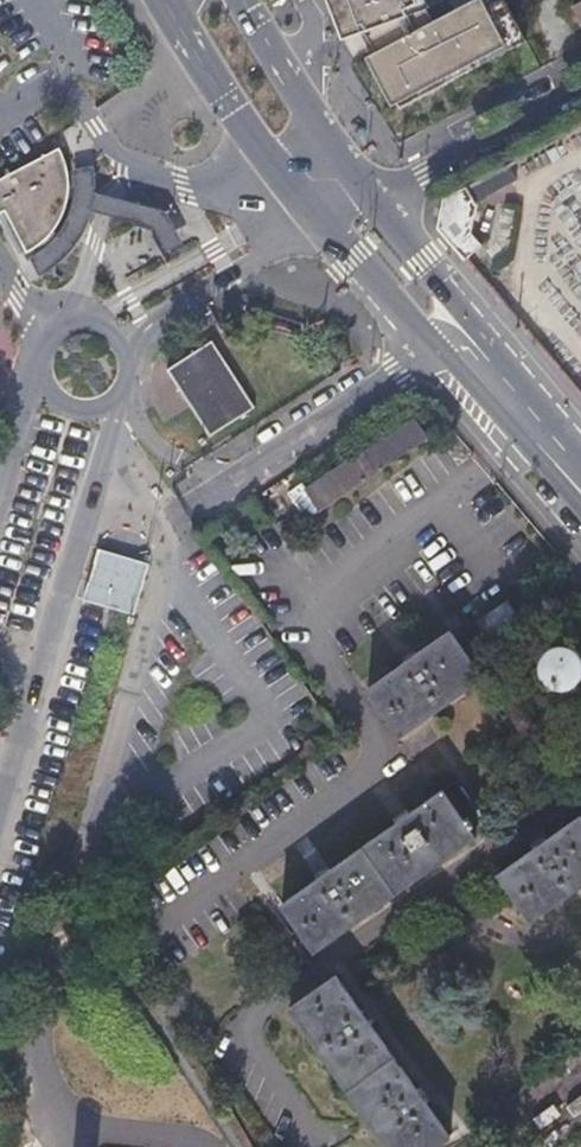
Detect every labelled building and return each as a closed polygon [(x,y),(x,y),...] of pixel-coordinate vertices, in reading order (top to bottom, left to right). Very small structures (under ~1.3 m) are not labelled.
[(335,38),(351,32),(380,113),(525,62),(517,40),(502,0),(322,0),(335,38)] [(572,4),(578,13),(580,19),(580,0),(572,4)] [(0,179),(0,214),(4,212),(27,253),(38,246),(42,251),(44,254),(54,245),(61,237),(53,230),(57,225),(60,220),(64,212),(67,200),(68,192),(68,184),(66,171),(64,165),(60,155),(56,150),(0,179)] [(437,230),(464,261),(483,244),(470,231),(477,203),(475,201),(516,179),(507,162),(441,198),(437,230)] [(94,179),(92,167),(72,171),(73,184),(73,193),(72,203),(71,213),(69,217),(65,229),(61,237),(54,245),(44,254),(42,251),(29,258),(39,278),(49,272),(61,263),(72,251),(80,240),(87,225),(89,220),(91,214),(105,217),(152,227),(166,252),(183,243),(165,211),(107,196),(94,193),(94,179)] [(257,408),(214,339),(168,369),(211,437),(257,408)] [(428,441),(422,431),(417,422),(311,489),(323,508),(428,441)] [(148,561),(97,546),(82,598),(132,613),(148,561)] [(473,617),(480,626),(486,635),(511,617),(499,599),(473,617)] [(362,687),(378,709),(394,732),(476,675),(444,628),(362,687)] [(533,653),(531,661),(531,663),(532,666),(534,672),(538,677),(543,681),(546,682),(549,683),(556,684),(562,682),(565,680),(570,676),(572,674),(573,671),(575,665),(575,662),(575,655),(573,652),(570,647),(568,644),(562,641),(559,640),(553,639),(546,640),(541,643),(538,645),(536,648),(533,653)] [(309,947),(389,890),(468,833),(436,789),(276,903),(309,947)] [(574,814),(492,871),(525,918),(580,878),(580,825),(574,814)] [(387,1054),(329,974),(285,1005),(386,1146),(427,1146),(444,1134),(387,1054)] [(580,1091),(563,1072),(529,1101),(546,1121),(580,1091)]
